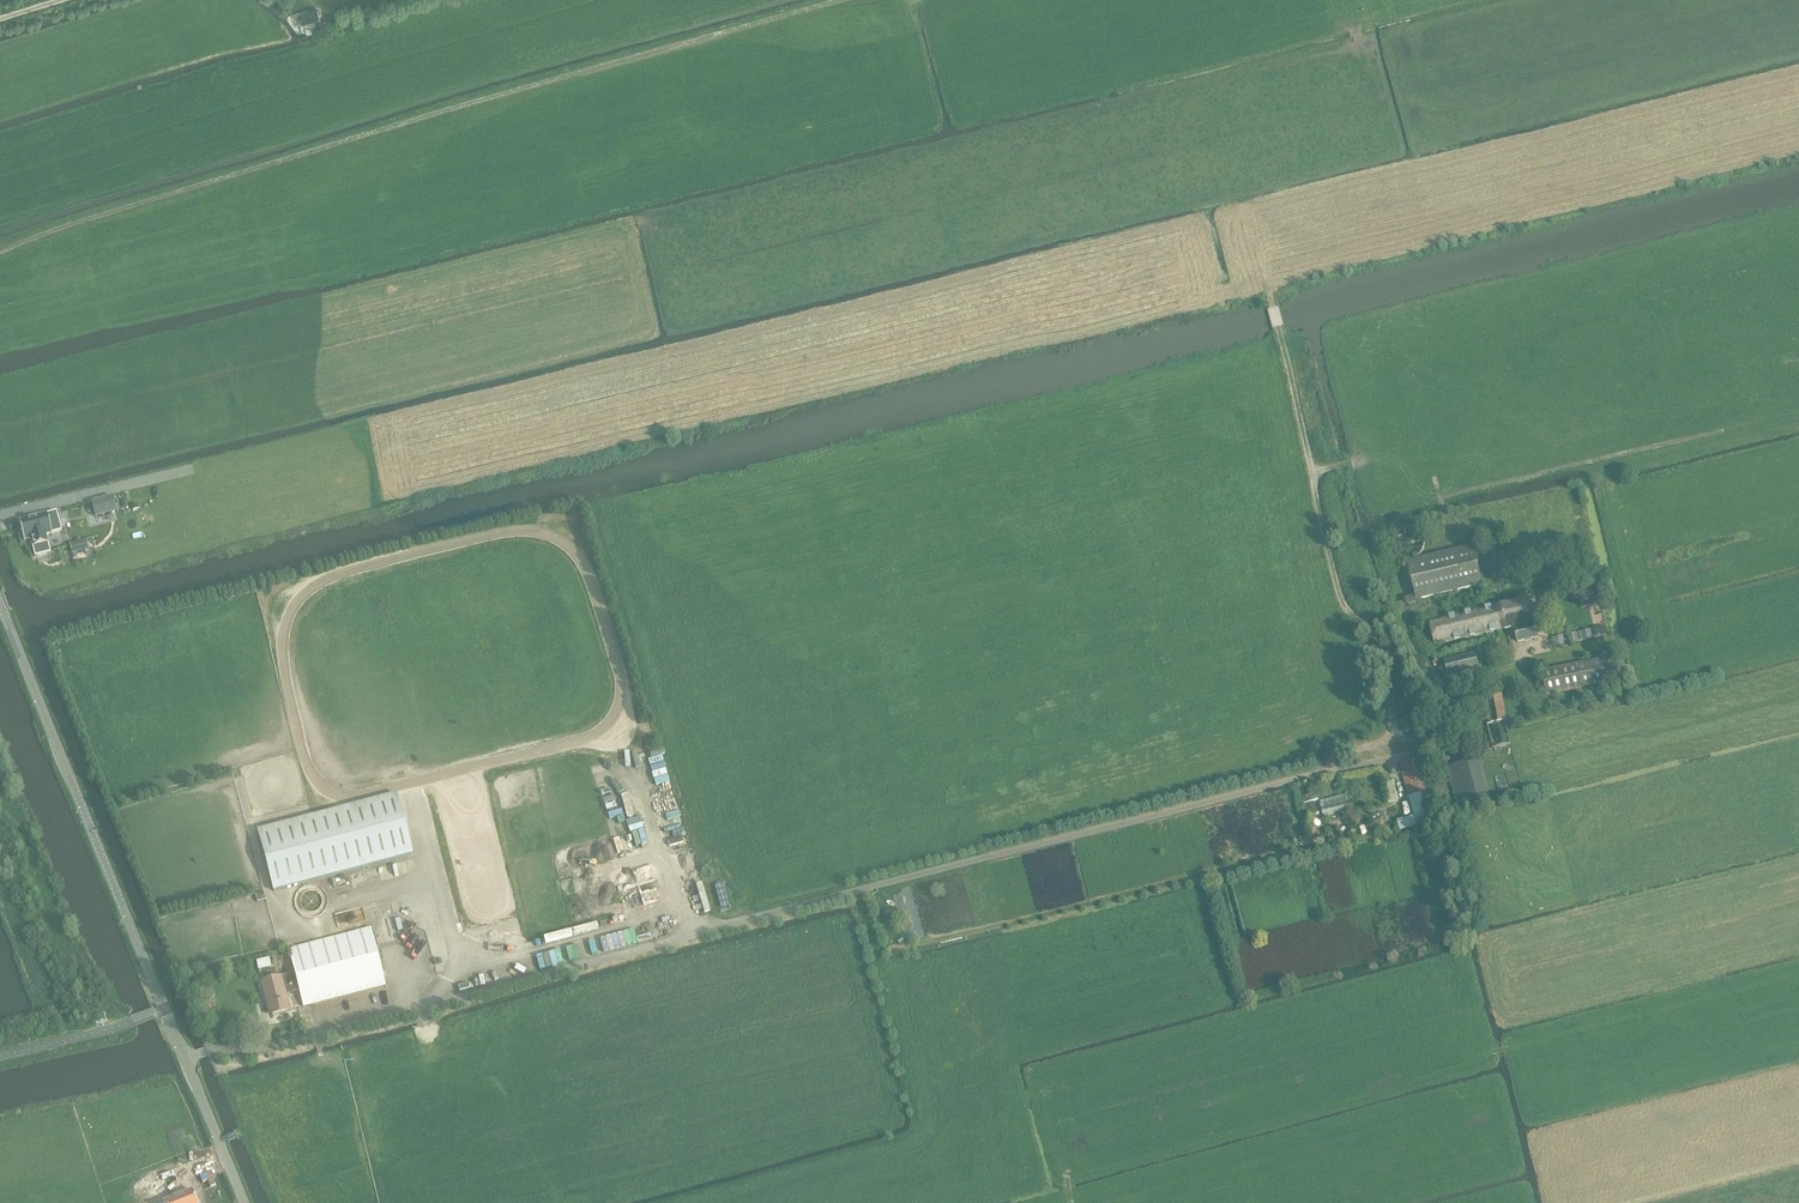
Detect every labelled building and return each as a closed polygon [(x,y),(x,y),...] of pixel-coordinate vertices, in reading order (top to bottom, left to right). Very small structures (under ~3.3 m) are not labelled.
[(314,31),(327,27),(325,22),(321,23),(317,10),(300,16),(304,29),(313,26),(314,31)] [(112,497),(92,502),(96,517),(116,512),(112,497)] [(20,521),(19,521),(24,541),(25,541),(31,539),(33,547),(33,548),(35,557),(51,553),(48,544),(48,543),(46,535),(52,534),(53,534),(62,531),(57,512),(47,514),(20,521)] [(87,541),(70,545),(72,554),(89,549),(87,541)] [(1472,546),(1408,562),(1417,600),(1481,585),(1472,546)] [(1538,638),(1529,600),(1500,606),(1506,629),(1513,628),(1517,643),(1538,638)] [(1500,606),(1444,618),(1429,622),(1435,645),(1499,630),(1506,629),(1500,606)] [(1591,631),(1583,633),(1584,640),(1593,638),(1591,631)] [(1577,634),(1569,636),(1571,644),(1579,642),(1577,634)] [(1563,637),(1554,639),(1556,647),(1565,645),(1563,637)] [(1475,654),(1444,661),(1448,677),(1478,669),(1475,654)] [(1542,672),(1547,696),(1618,682),(1613,658),(1542,672)] [(1493,748),(1510,744),(1504,720),(1507,719),(1505,710),(1503,710),(1500,694),(1493,695),(1496,711),(1498,711),(1501,721),(1487,724),(1493,748)] [(1413,817),(1397,821),(1400,831),(1436,822),(1419,758),(1399,763),(1413,817)] [(1476,759),(1447,767),(1456,802),(1485,794),(1476,759)] [(1384,782),(1390,804),(1399,802),(1394,779),(1384,782)] [(1316,792),(1302,796),(1304,804),(1318,799),(1316,792)] [(258,831),(274,892),(413,855),(397,794),(258,831)] [(1346,794),(1320,801),(1323,815),(1349,808),(1346,794)] [(1314,802),(1306,804),(1309,814),(1317,812),(1314,802)] [(288,949),(295,973),(281,977),(261,982),(270,1016),(290,1011),(286,995),(299,991),(304,1007),(386,986),(371,928),(288,949)] [(163,1202),(164,1202),(197,1202),(192,1191),(163,1202)]
